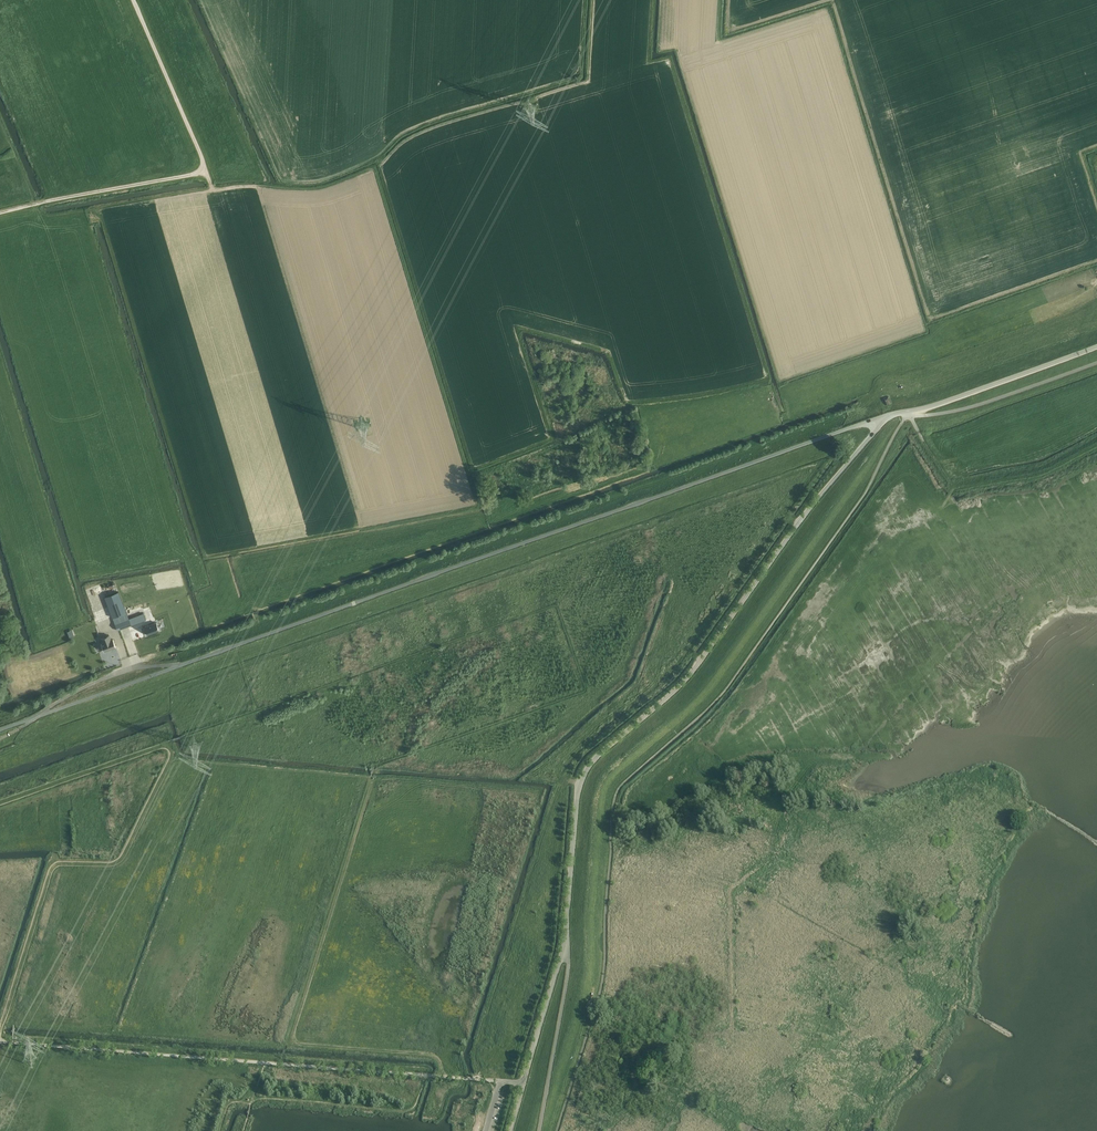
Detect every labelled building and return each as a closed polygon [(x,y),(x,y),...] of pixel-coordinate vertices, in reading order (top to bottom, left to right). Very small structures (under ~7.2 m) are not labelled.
[(130,626),(146,620),(144,613),(129,619),(127,615),(127,613),(119,591),(105,597),(113,618),(117,630),(122,628),(125,627),(130,626)] [(148,635),(160,631),(157,622),(145,627),(148,635)] [(109,635),(101,638),(103,643),(101,644),(104,651),(116,647),(113,639),(111,640),(109,635)]
